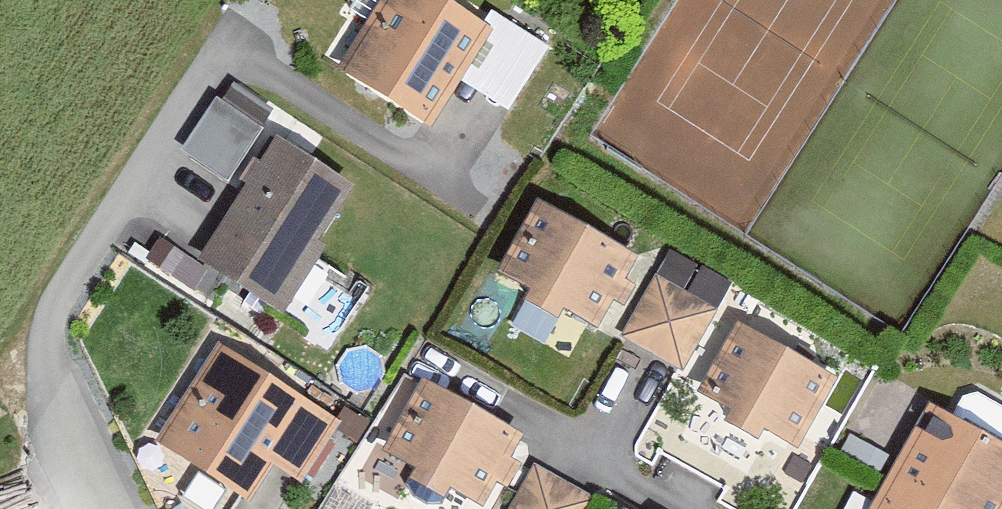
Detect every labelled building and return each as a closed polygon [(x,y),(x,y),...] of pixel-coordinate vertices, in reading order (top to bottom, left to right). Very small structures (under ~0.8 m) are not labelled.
[(336,69),(427,125),(489,29),(444,0),(380,0),(336,69)] [(184,151),(227,179),(273,111),(230,83),(184,151)] [(352,190),(272,143),(206,255),(285,302),(352,190)] [(636,257),(539,202),(499,273),(530,291),(524,301),(558,321),(564,310),(596,328),(636,257)] [(709,309),(660,281),(629,335),(679,363),(709,309)] [(838,379),(739,323),(699,393),(731,411),(724,423),(758,442),(765,431),(797,450),(838,379)] [(219,340),(155,437),(249,499),(275,465),(299,477),(341,419),(219,340)] [(523,435),(424,380),(384,451),(417,469),(410,480),(444,499),(450,488),(482,507),(523,435)] [(876,508),(1001,508),(1001,450),(931,408),(876,508)] [(537,472),(517,508),(582,508),(587,500),(537,472)]
